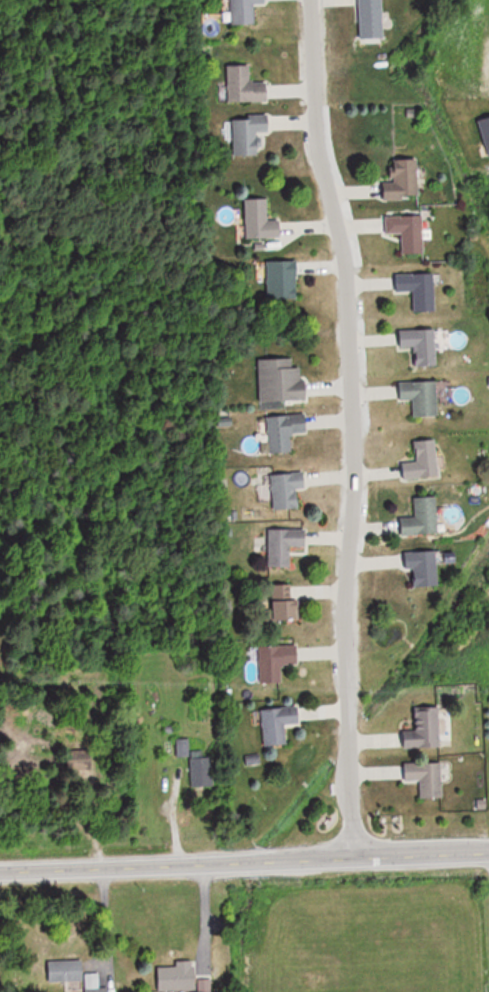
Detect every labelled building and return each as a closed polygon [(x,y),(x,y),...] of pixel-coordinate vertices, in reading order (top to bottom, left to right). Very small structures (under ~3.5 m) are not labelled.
[(256,4),(268,4),(268,0),(232,0),(233,26),(257,25),(256,4)] [(360,40),(384,40),(384,0),(360,0),(360,40)] [(229,65),(229,103),(270,103),(270,82),(252,82),(252,65),(229,65)] [(234,157),(260,157),(260,132),(271,132),(271,117),(234,117),(234,157)] [(419,160),(393,160),(393,183),(385,183),(385,200),(420,200),(419,160)] [(246,199),(246,239),(283,239),(282,221),(270,221),(270,199),(246,199)] [(386,217),(387,236),(404,236),(404,255),(424,255),(424,216),(386,217)] [(268,300),(299,300),(299,262),(268,262),(268,300)] [(415,293),(415,313),(437,313),(437,274),(396,275),(396,293),(415,293)] [(436,330),(400,331),(400,352),(415,351),(416,367),(438,366),(436,330)] [(259,360),(260,403),(307,401),(305,358),(259,360)] [(415,418),(440,417),(439,381),(400,383),(401,401),(414,401),(415,418)] [(269,416),(271,454),(295,453),(294,434),(309,433),(308,415),(269,416)] [(414,441),(416,459),(401,460),(402,479),(440,477),(438,440),(414,441)] [(306,472),(272,475),(276,512),(301,510),(299,489),(308,488),(306,472)] [(438,497),(415,498),(416,516),(402,517),(402,535),(439,534),(438,497)] [(270,568),(307,568),(307,529),(270,529),(270,568)] [(406,570),(417,569),(417,587),(440,586),(438,551),(406,552),(406,570)] [(274,586),(274,622),(302,622),(302,586),(274,586)] [(282,683),(282,665),(299,665),(299,646),(261,646),(261,683),(282,683)] [(287,725),(302,724),(300,706),(262,710),(265,747),(289,745),(287,725)] [(414,730),(404,730),(404,748),(441,748),(441,706),(414,706),(414,730)] [(187,746),(177,749),(179,758),(190,755),(187,746)] [(214,787),(214,756),(191,756),(191,787),(214,787)] [(443,762),(406,763),(406,781),(422,780),(422,799),(444,799),(443,762)] [(84,960),(49,960),(49,981),(84,981),(84,960)] [(158,967),(158,991),(210,991),(210,975),(197,975),(197,967),(158,967)]
